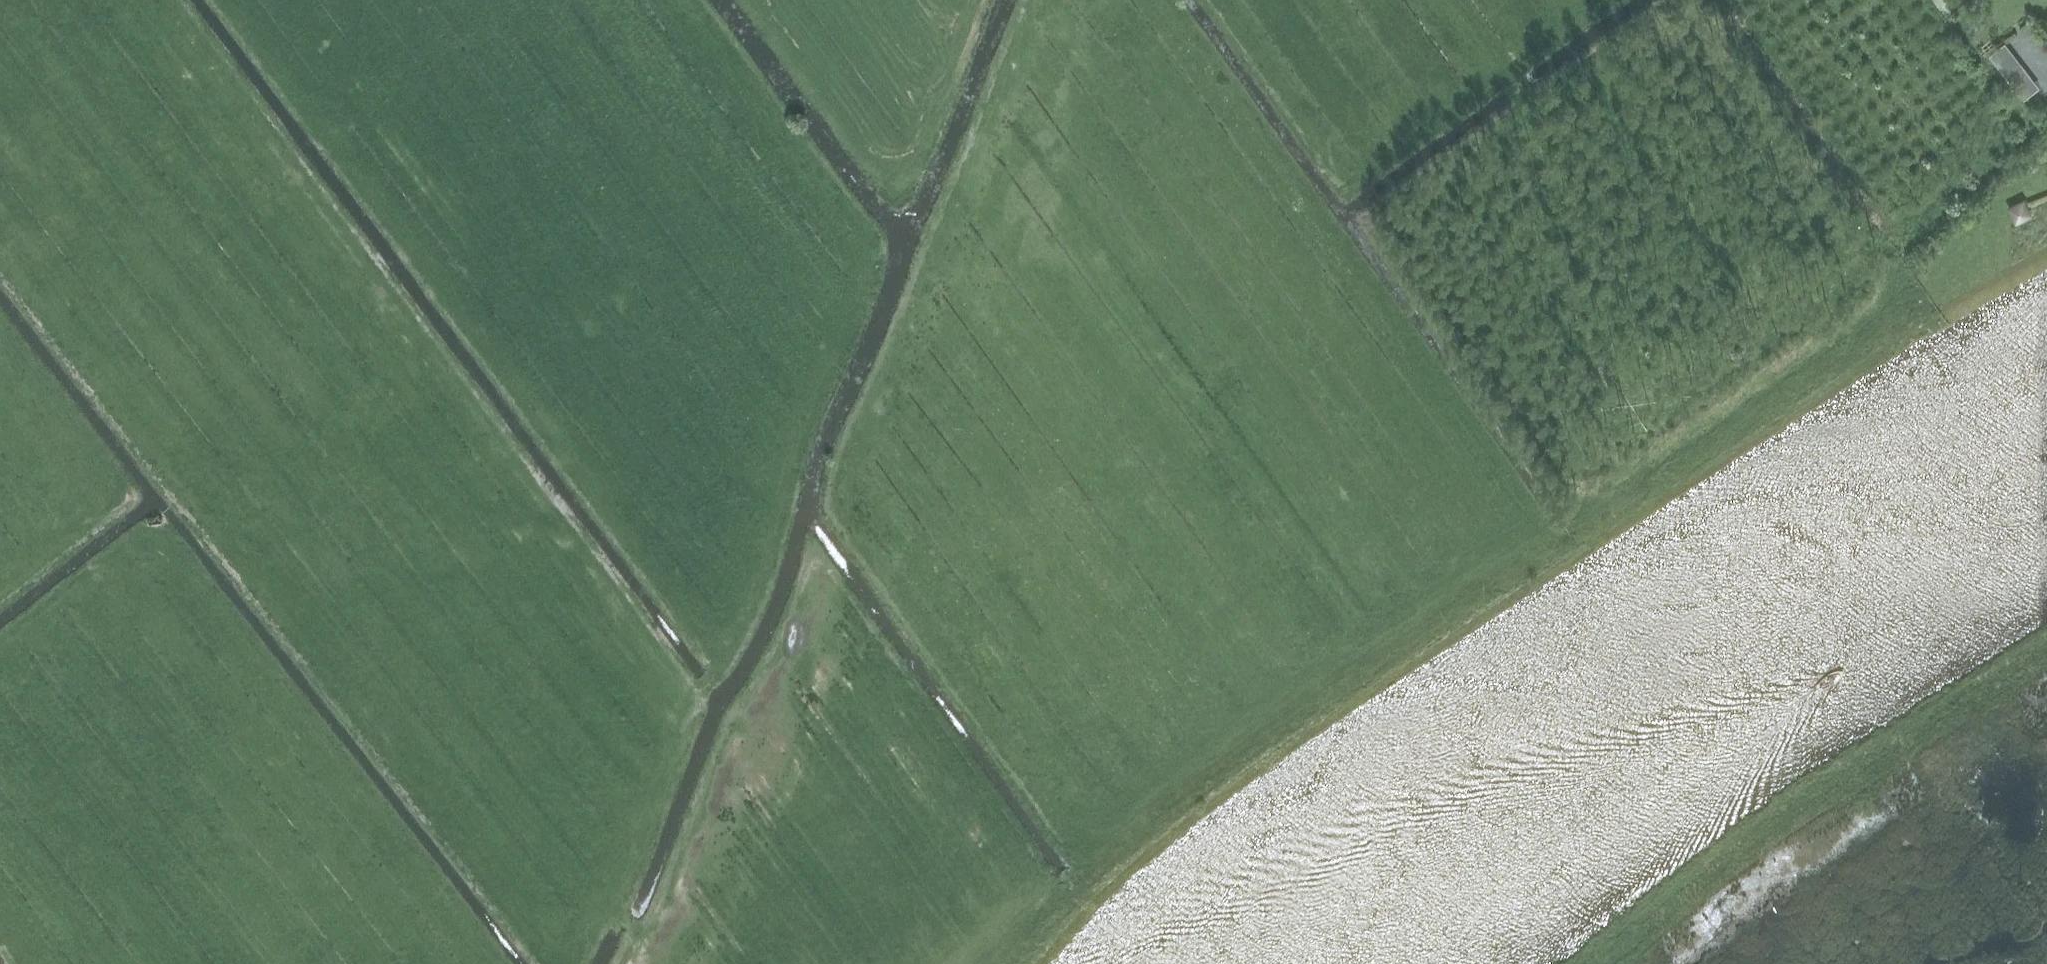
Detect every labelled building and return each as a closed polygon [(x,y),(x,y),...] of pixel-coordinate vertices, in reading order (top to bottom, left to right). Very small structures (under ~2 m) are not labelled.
[(2030,73),(2023,64),(2008,76),(2016,85),(2030,73)]
